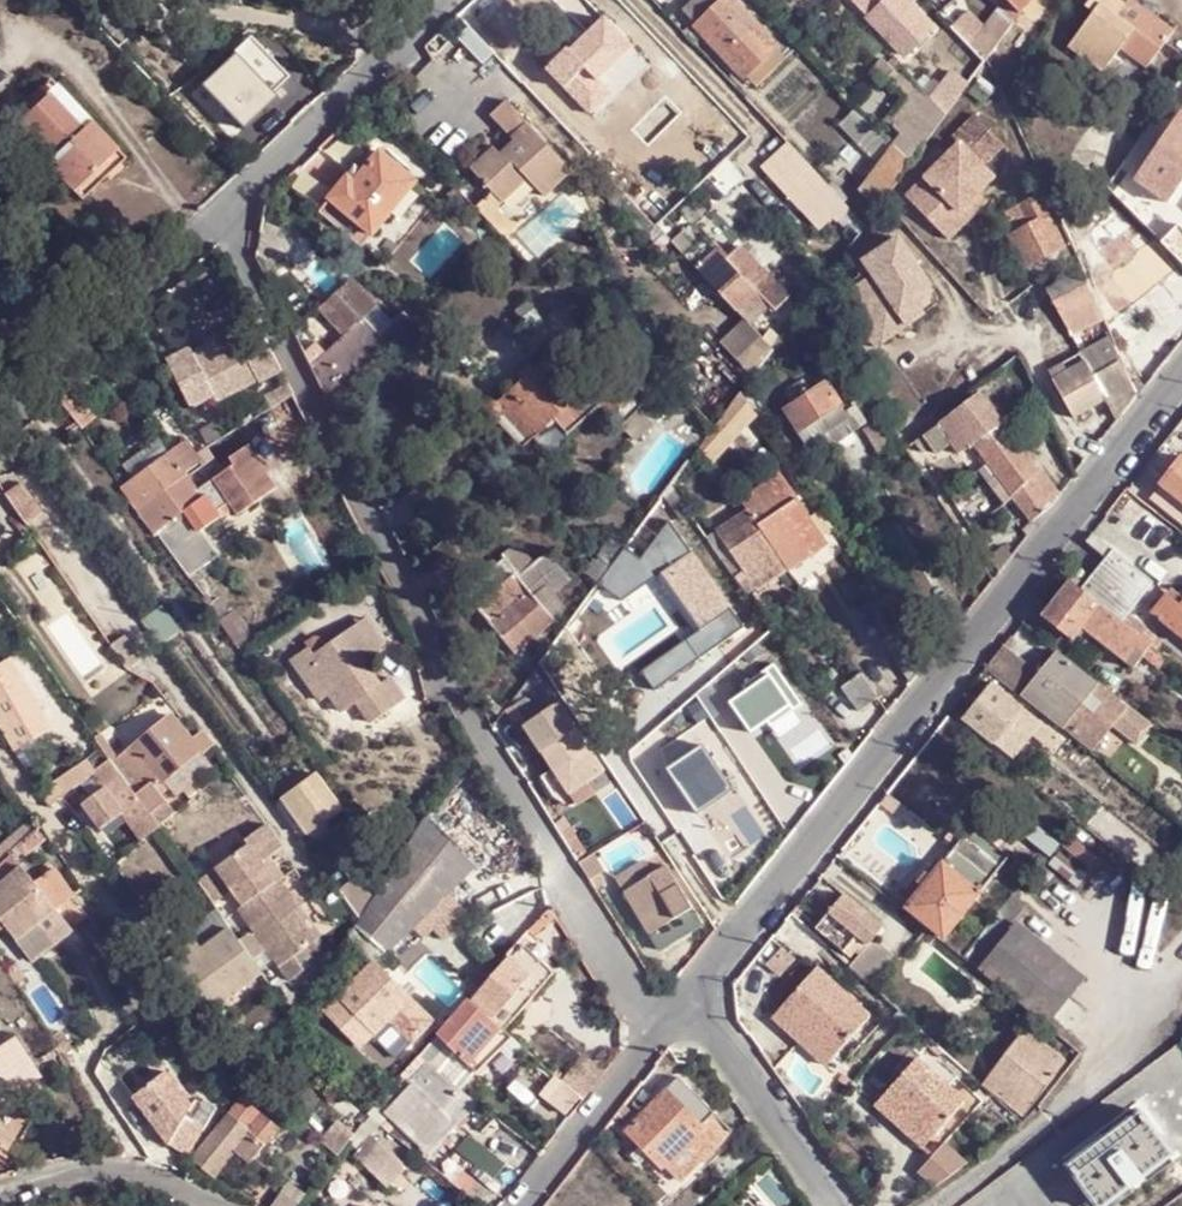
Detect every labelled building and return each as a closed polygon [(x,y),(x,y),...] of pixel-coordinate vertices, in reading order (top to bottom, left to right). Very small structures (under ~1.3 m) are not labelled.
[(732,1),(731,0),(708,0),(687,19),(698,30),(732,1)] [(769,10),(780,0),(759,0),(769,10)] [(902,0),(884,0),(869,13),(876,22),(902,0)] [(917,8),(922,4),(919,0),(902,0),(876,22),(908,58),(938,32),(917,8)] [(1024,18),(1037,0),(1007,0),(1024,18)] [(1091,3),(1098,10),(1070,44),(1101,70),(1121,48),(1130,37),(1156,60),(1178,33),(1139,0),(1137,0),(1135,2),(1123,15),(1113,6),(1118,0),(1093,0),(1091,3)] [(1123,15),(1135,2),(1132,0),(1118,0),(1113,6),(1123,15)] [(732,1),(698,30),(746,83),(780,53),(732,1)] [(601,14),(544,68),(590,116),(647,62),(601,14)] [(237,55),(205,84),(242,125),(276,95),(272,91),(288,76),(251,35),(233,51),(237,55)] [(1156,60),(1130,37),(1121,48),(1147,70),(1156,60)] [(780,53),(746,83),(755,93),(788,62),(780,53)] [(894,77),(887,68),(877,76),(884,85),(894,77)] [(922,92),(907,77),(894,89),(910,106),(922,92)] [(955,87),(937,107),(949,121),(967,96),(955,87)] [(111,161),(74,195),(81,202),(124,162),(57,89),(50,95),(111,161)] [(937,107),(922,92),(910,106),(896,131),(905,140),(896,153),(913,169),(922,158),(949,121),(937,107)] [(111,161),(50,95),(17,125),(52,162),(47,166),(74,195),(111,161)] [(890,126),(865,100),(856,110),(859,113),(880,136),(890,126)] [(494,153),(472,174),(501,207),(528,185),(543,203),(572,175),(508,106),(492,119),(516,145),(501,159),(494,153)] [(896,153),(880,136),(859,113),(844,128),(884,169),(896,153)] [(1144,172),(1179,195),(1181,191),(1181,117),(1144,172)] [(909,202),(951,245),(971,226),(962,218),(982,201),(998,186),(988,175),(1010,154),(981,123),(957,144),(964,152),(909,202)] [(801,209),(830,181),(787,137),(758,164),(801,209)] [(884,169),(863,196),(866,201),(878,216),(913,169),(896,153),(884,169)] [(420,188),(383,157),(367,176),(358,187),(352,181),(333,204),(375,240),(420,188)] [(360,172),(352,181),(358,187),(367,176),(360,172)] [(850,213),(832,194),(821,205),(839,225),(850,213)] [(962,218),(971,226),(990,209),(982,201),(962,218)] [(333,204),(323,215),(365,252),(375,240),(333,204)] [(1026,274),(1066,257),(1043,206),(1023,212),(1008,218),(1014,237),(1006,239),(1021,276),(1026,274)] [(659,231),(649,240),(663,255),(673,246),(659,231)] [(905,240),(865,266),(874,281),(843,301),(861,328),(867,323),(885,350),(908,335),(903,326),(925,311),(920,304),(938,292),(905,240)] [(688,262),(751,329),(771,309),(781,318),(795,305),(743,250),(727,265),(707,245),(688,262)] [(312,371),(329,405),(386,352),(401,338),(408,332),(416,326),(399,311),(389,320),(391,322),(374,339),(361,324),(378,309),(352,282),(320,312),(345,340),(326,358),(316,346),(305,357),(312,371)] [(1090,289),(1055,307),(1078,344),(1109,331),(1102,317),(1093,295),(1090,289)] [(925,311),(903,326),(908,335),(930,320),(925,311)] [(531,339),(543,330),(534,317),(522,326),(531,339)] [(867,323),(861,328),(878,354),(885,350),(867,323)] [(205,339),(210,347),(237,334),(232,324),(205,339)] [(243,347),(237,334),(210,347),(213,354),(197,362),(194,354),(168,366),(195,418),(218,404),(221,410),(285,377),(269,345),(265,337),(243,347)] [(1114,345),(1086,362),(1087,366),(1109,403),(1122,426),(1140,402),(1114,345)] [(210,347),(194,354),(197,362),(213,354),(210,347)] [(1075,423),(1109,403),(1087,366),(1073,374),(1062,355),(1042,367),(1075,423)] [(524,387),(496,411),(491,407),(485,409),(482,414),(484,419),(515,458),(539,439),(560,421),(570,433),(598,408),(636,445),(673,413),(655,394),(637,411),(607,381),(589,397),(563,366),(553,373),(547,367),(535,377),(529,372),(519,380),(524,387)] [(844,410),(832,390),(817,399),(813,393),(804,399),(808,405),(792,415),(804,436),(817,428),(824,438),(834,432),(839,439),(856,429),(844,410)] [(741,391),(697,442),(716,457),(759,406),(741,391)] [(984,404),(944,431),(950,440),(966,429),(1031,528),(1032,527),(1054,510),(1062,500),(1041,472),(1035,476),(984,404)] [(862,426),(881,456),(903,442),(884,412),(862,426)] [(570,433),(560,421),(539,439),(549,451),(570,433)] [(126,493),(142,514),(190,480),(188,477),(203,466),(190,446),(173,458),(136,485),(126,493)] [(190,480),(142,514),(189,580),(218,561),(220,560),(210,546),(204,537),(224,522),(236,515),(241,521),(281,493),(252,451),(233,464),(237,471),(200,496),(190,480)] [(1165,488),(1181,502),(1181,465),(1165,488)] [(792,579),(831,552),(784,481),(744,509),(749,518),(778,558),(787,572),(792,579)] [(23,486),(9,497),(29,526),(44,515),(23,486)] [(1165,494),(1154,509),(1181,530),(1181,507),(1165,494)] [(778,558),(749,518),(718,537),(745,578),(778,558)] [(697,630),(641,669),(653,689),(744,629),(670,522),(640,560),(628,553),(610,576),(604,585),(621,599),(659,573),(697,630)] [(610,576),(621,562),(628,553),(632,548),(614,535),(595,561),(610,576)] [(745,578),(718,537),(709,544),(742,589),(747,597),(787,572),(778,558),(745,578)] [(865,542),(853,550),(861,562),(874,554),(865,542)] [(466,597),(516,656),(556,624),(554,621),(543,608),(554,599),(573,583),(550,556),(521,579),(506,563),(466,597)] [(1113,556),(1082,595),(1122,627),(1153,588),(1113,556)] [(587,571),(604,585),(610,576),(595,561),(587,571)] [(1044,620),(1071,642),(1081,629),(1119,659),(1122,656),(1131,664),(1146,647),(1071,587),(1044,620)] [(1179,606),(1166,593),(1149,614),(1181,640),(1181,602),(1179,606)] [(554,599),(543,608),(554,621),(565,612),(554,599)] [(213,601),(206,604),(238,649),(253,639),(239,618),(234,621),(223,605),(217,607),(213,601)] [(184,634),(167,609),(147,623),(165,648),(184,634)] [(370,624),(361,630),(380,657),(389,652),(370,624)] [(313,652),(299,661),(291,667),(318,709),(328,703),(339,721),(344,718),(358,709),(372,730),(407,707),(392,684),(382,691),(366,667),(380,657),(361,630),(347,640),(328,651),(324,645),(319,644),(311,649),(313,652)] [(136,675),(151,664),(131,637),(116,647),(136,675)] [(1049,666),(1058,656),(1042,644),(1034,655),(1049,666)] [(999,645),(990,670),(1024,682),(1033,657),(999,645)] [(1119,705),(1058,656),(1049,666),(1026,694),(1087,743),(1119,705)] [(27,681),(16,661),(0,671),(0,721),(19,754),(57,731),(39,701),(50,695),(38,674),(27,681)] [(770,675),(729,702),(749,732),(788,707),(791,712),(802,705),(775,664),(767,670),(770,675)] [(860,678),(845,689),(862,715),(877,703),(860,678)] [(1136,694),(1120,681),(1110,693),(1126,705),(1136,694)] [(966,722),(995,746),(1023,712),(992,689),(966,722)] [(568,794),(602,773),(561,711),(555,714),(540,694),(528,701),(531,705),(516,715),(568,794)] [(1156,711),(1147,721),(1167,738),(1175,727),(1156,711)] [(995,746),(1016,762),(1042,730),(1044,727),(1023,712),(995,746)] [(200,744),(180,717),(178,719),(198,746),(200,744)] [(178,719),(136,752),(147,765),(129,781),(153,816),(154,818),(169,807),(155,790),(162,784),(164,787),(167,783),(205,755),(198,746),(178,719)] [(1060,746),(1067,738),(1048,722),(1044,727),(1042,730),(1060,746)] [(210,762),(220,754),(209,738),(200,744),(198,746),(205,755),(210,762)] [(734,787),(706,745),(666,771),(694,813),(734,787)] [(210,762),(205,755),(167,783),(181,802),(219,774),(210,762)] [(129,781),(117,765),(101,778),(119,805),(134,828),(153,816),(129,781)] [(119,805),(101,778),(78,794),(97,822),(119,805)] [(320,779),(284,802),(285,804),(278,809),(303,843),(344,817),(320,779)] [(480,869),(430,823),(395,871),(374,900),(359,922),(354,930),(385,958),(426,919),(448,898),(480,869)] [(281,848),(264,825),(244,840),(247,845),(217,868),(245,906),(276,883),(261,863),(281,848)] [(48,839),(42,832),(22,848),(28,855),(48,839)] [(944,941),(993,880),(956,850),(908,910),(944,941)] [(0,871),(0,918),(9,930),(33,963),(44,956),(56,948),(43,930),(59,918),(76,904),(56,874),(39,887),(15,858),(0,871)] [(618,883),(627,898),(656,879),(647,864),(618,883)] [(663,956),(705,929),(670,871),(656,879),(627,898),(663,956)] [(303,908),(282,879),(276,883),(245,906),(240,910),(280,966),(317,939),(297,912),(303,908)] [(853,966),(872,982),(894,956),(874,940),(883,929),(843,896),(820,923),(860,956),(853,966)] [(1014,897),(964,961),(977,972),(1016,924),(1029,908),(1014,897)] [(448,898),(426,919),(449,939),(470,918),(448,898)] [(59,918),(43,930),(56,948),(74,936),(59,918)] [(1086,980),(1016,924),(977,972),(1047,1028),(1086,980)] [(385,958),(354,930),(348,940),(375,967),(385,958)] [(264,979),(231,931),(201,953),(187,964),(172,976),(206,1022),(264,979)] [(802,954),(789,943),(774,959),(787,971),(802,954)] [(556,979),(522,944),(511,959),(514,962),(483,997),(479,994),(470,1003),(506,1033),(556,979)] [(196,945),(181,956),(187,964),(201,953),(196,945)] [(375,967),(326,1015),(365,1054),(393,1026),(410,1044),(435,1022),(379,966),(375,967)] [(872,982),(853,966),(848,972),(866,989),(872,982)] [(871,1020),(818,971),(786,1007),(808,1028),(805,1032),(834,1059),(871,1020)] [(477,1076),(516,1041),(506,1033),(470,1003),(440,1038),(477,1076)] [(786,1007),(775,1019),(827,1067),(834,1059),(805,1032),(808,1028),(786,1007)] [(393,1026),(378,1041),(396,1058),(410,1044),(393,1026)] [(54,1043),(62,1056),(71,1050),(63,1038),(54,1043)] [(1020,1041),(990,1078),(998,1085),(1030,1112),(1061,1073),(1020,1041)] [(585,1056),(564,1081),(585,1102),(607,1075),(585,1056)] [(917,1061),(888,1095),(936,1139),(966,1105),(917,1061)] [(190,1107),(161,1074),(128,1104),(165,1147),(190,1159),(218,1113),(194,1100),(190,1107)] [(479,1106),(440,1076),(421,1094),(413,1088),(407,1094),(397,1085),(369,1118),(381,1127),(391,1117),(432,1156),(479,1106)] [(682,1083),(632,1135),(666,1171),(685,1150),(702,1167),(731,1136),(682,1083)] [(1030,1112),(998,1085),(989,1096),(1021,1123),(1030,1112)] [(888,1095),(876,1107),(924,1152),(936,1139),(888,1095)] [(245,1097),(197,1159),(216,1174),(233,1152),(251,1166),(282,1126),(245,1097)] [(3,1158),(10,1147),(15,1150),(26,1132),(5,1122),(0,1114),(0,1160),(3,1158)] [(1071,1169),(1100,1205),(1105,1205),(1176,1157),(1147,1114),(1071,1169)] [(363,1125),(349,1145),(360,1153),(373,1135),(363,1125)] [(945,1143),(918,1173),(936,1192),(972,1167),(945,1143)] [(685,1150),(666,1171),(682,1188),(702,1167),(685,1150)] [(379,1152),(362,1171),(390,1193),(406,1173),(379,1152)] [(277,1205),(303,1205),(288,1193),(277,1205)]
